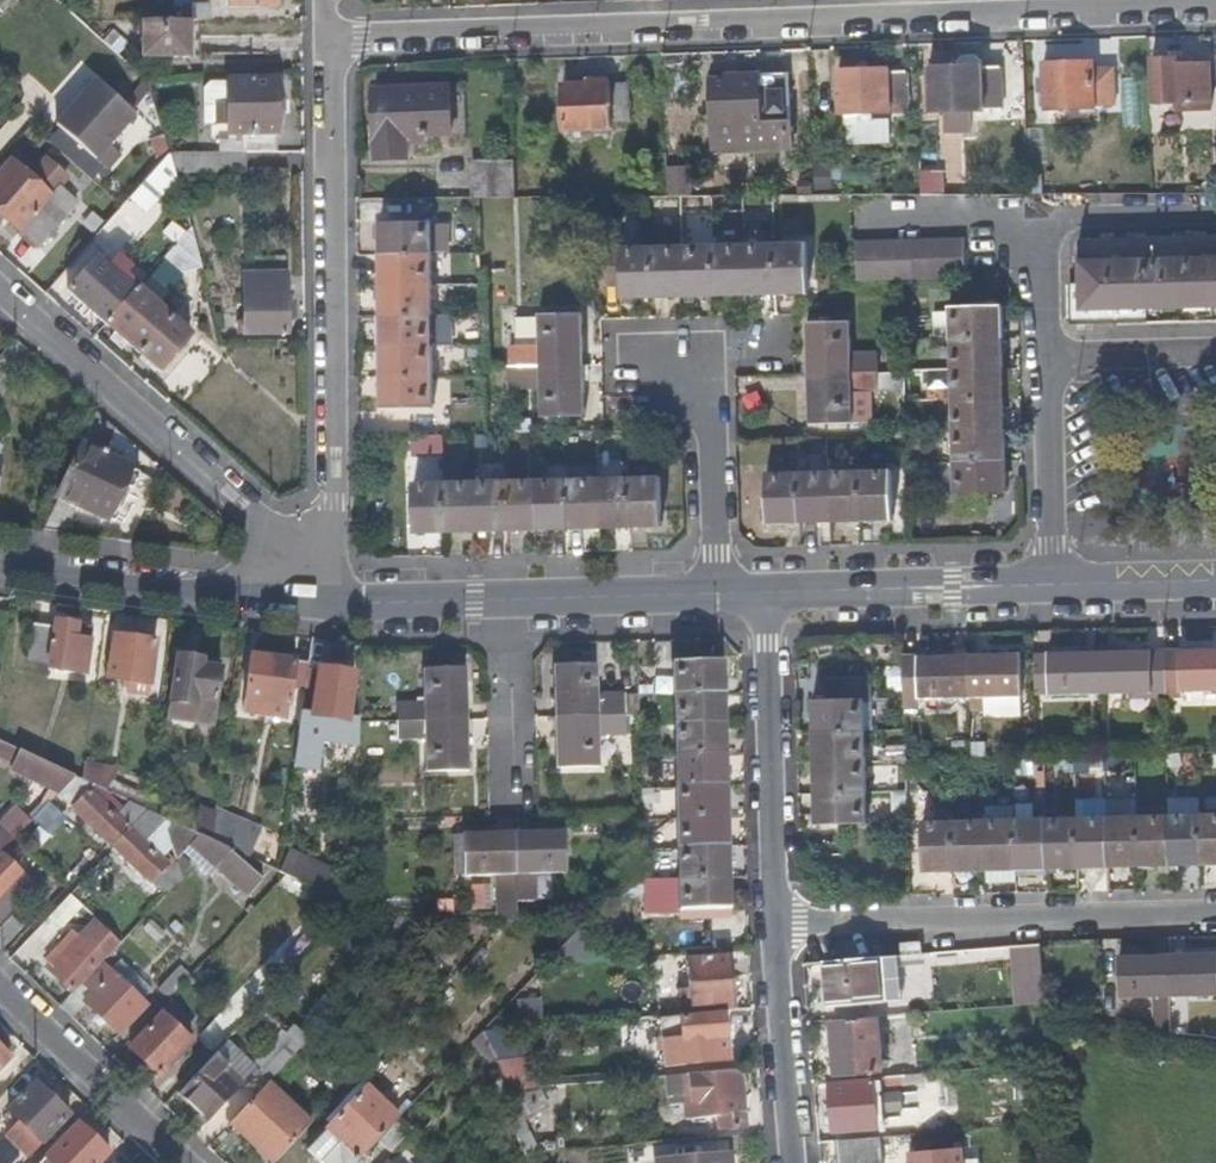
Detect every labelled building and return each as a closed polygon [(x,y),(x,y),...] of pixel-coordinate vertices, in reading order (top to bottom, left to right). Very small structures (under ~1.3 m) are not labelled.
[(28,0),(0,0),(0,12),(5,16),(16,5),(20,8),(28,0)] [(281,0),(232,0),(232,12),(282,11),(281,0)] [(211,25),(211,9),(183,9),(183,24),(190,25),(211,25)] [(191,62),(190,25),(183,24),(144,24),(145,63),(191,62)] [(130,49),(114,34),(104,44),(121,58),(130,49)] [(1153,59),(1153,104),(1194,105),(1194,99),(1210,99),(1210,63),(1192,63),(1192,60),(1153,59)] [(960,71),(931,72),(933,115),(955,115),(955,122),(972,121),(972,114),(987,113),(986,102),(1006,101),(1004,69),(985,69),(984,65),(981,62),(978,60),(966,61),(964,61),(962,66),(960,70),(960,71)] [(1118,100),(1116,69),(1095,70),(1095,64),(1047,67),(1045,67),(1047,113),(1059,112),(1058,106),(1097,104),(1097,101),(1118,100)] [(910,109),(909,75),(892,75),(892,72),(841,71),(841,117),(864,117),(864,124),(873,124),(873,117),(894,117),(894,109),(910,109)] [(714,83),(716,129),(795,128),(794,76),(741,78),(741,82),(714,83)] [(102,82),(60,129),(110,175),(126,158),(116,149),(143,120),(102,82)] [(283,158),(280,83),(230,84),(230,88),(203,89),(199,95),(200,131),(229,130),(229,142),(220,142),(220,158),(249,157),(283,158)] [(564,91),(566,135),(616,134),(616,128),(635,128),(634,89),(615,89),(615,86),(590,87),(590,90),(564,91)] [(402,94),(377,95),(377,164),(410,164),(410,146),(426,146),(426,142),(453,142),(454,89),(402,89),(402,94)] [(171,158),(158,115),(143,121),(153,145),(155,146),(161,168),(171,158)] [(248,179),(249,157),(220,158),(171,158),(177,178),(248,179)] [(0,181),(0,217),(39,252),(81,205),(64,189),(56,198),(16,162),(0,181)] [(516,203),(515,165),(472,167),(472,204),(516,203)] [(1044,197),(1043,178),(1029,179),(1030,198),(1044,197)] [(113,252),(148,212),(134,199),(98,239),(113,252)] [(203,270),(192,231),(167,259),(185,277),(203,270)] [(436,260),(434,231),(386,231),(387,261),(436,260)] [(943,280),(943,239),(925,240),(925,280),(943,280)] [(973,279),(972,239),(943,239),(943,280),(973,279)] [(909,280),(908,240),(889,241),(889,281),(909,280)] [(925,280),(925,240),(908,240),(909,280),(925,280)] [(889,281),(889,241),(867,242),(869,281),(889,281)] [(1197,245),(1086,246),(1087,290),(1075,291),(1076,327),(1088,326),(1089,313),(1215,313),(1215,245),(1197,245)] [(782,299),(781,250),(750,251),(752,299),(782,299)] [(809,298),(808,250),(781,250),(782,299),(809,298)] [(721,283),(720,251),(691,252),(692,300),(722,299),(721,283)] [(752,299),(750,251),(720,251),(721,283),(722,299),(752,299)] [(692,300),(691,252),(660,253),(661,302),(692,300)] [(661,302),(660,253),(610,254),(611,293),(632,293),(632,302),(661,302)] [(436,289),(436,260),(387,261),(388,290),(436,289)] [(136,294),(100,262),(71,295),(108,326),(136,294)] [(290,282),(246,282),(246,340),(289,340),(290,282)] [(179,325),(141,289),(136,294),(108,326),(147,359),(179,325)] [(437,317),(436,289),(388,290),(388,319),(437,317)] [(1009,341),(1008,313),(961,313),(962,342),(1009,341)] [(436,348),(437,317),(388,319),(389,349),(436,348)] [(590,366),(588,322),(549,323),(550,367),(590,366)] [(195,339),(179,325),(147,359),(163,374),(195,339)] [(859,355),(858,328),(817,329),(819,376),(858,375),(888,375),(887,355),(859,355)] [(1010,371),(1009,341),(962,342),(962,373),(1010,371)] [(437,380),(436,348),(389,349),(389,380),(437,380)] [(590,419),(590,366),(550,367),(551,419),(590,419)] [(1010,401),(1010,371),(962,373),(963,403),(1010,401)] [(860,425),(858,375),(819,376),(821,427),(860,425)] [(438,410),(437,380),(389,380),(390,410),(438,410)] [(1011,433),(1010,401),(963,403),(964,435),(1011,433)] [(1012,463),(1011,433),(964,435),(965,465),(1012,463)] [(119,527),(142,477),(135,475),(135,471),(86,450),(61,504),(48,534),(65,536),(79,511),(109,525),(112,522),(119,527)] [(1012,492),(1012,464),(1012,463),(965,465),(965,466),(964,493),(1012,492)] [(900,521),(899,476),(869,477),(870,521),(900,521)] [(840,522),(839,477),(809,478),(810,523),(840,522)] [(870,521),(869,477),(839,477),(840,522),(870,521)] [(810,523),(809,478),(780,479),(782,523),(810,523)] [(605,526),(604,481),(574,483),(575,526),(605,526)] [(637,525),(636,482),(604,481),(605,526),(637,525)] [(667,525),(666,481),(636,482),(637,525),(667,525)] [(575,526),(574,483),(543,484),(544,527),(575,526)] [(480,530),(479,484),(449,486),(450,531),(480,530)] [(512,528),(511,484),(479,484),(480,530),(512,528)] [(544,527),(543,484),(511,484),(512,528),(544,527)] [(450,531),(449,486),(418,487),(419,531),(450,531)] [(89,678),(96,630),(57,623),(56,630),(36,626),(30,663),(51,667),(51,672),(89,678)] [(155,689),(161,646),(119,638),(111,681),(155,689)] [(312,666),(316,642),(298,640),(296,664),(299,665),(312,666)] [(1187,658),(1189,696),(1215,695),(1215,656),(1187,658)] [(1170,697),(1170,676),(1169,657),(1104,659),(1105,699),(1170,697)] [(296,664),(255,658),(246,715),(266,718),(268,706),(293,709),(295,691),(299,665),(296,664)] [(1105,699),(1104,659),(1058,660),(1059,701),(1105,699)] [(181,661),(172,721),(216,728),(219,705),(224,673),(204,671),(205,664),(181,661)] [(1021,702),(1019,662),(974,664),(975,694),(976,703),(1021,702)] [(975,694),(974,664),(906,666),(907,710),(907,714),(924,714),(924,705),(976,703),(975,694)] [(295,691),(308,693),(311,671),(312,666),(299,665),(295,691)] [(729,697),(728,669),(681,670),(681,698),(729,697)] [(357,678),(311,671),(308,693),(304,715),(301,737),(362,746),(363,723),(363,722),(351,720),(357,678)] [(596,703),(595,672),(559,672),(560,720),(623,719),(623,707),(623,703),(596,703)] [(465,721),(463,674),(426,674),(426,703),(398,704),(398,722),(465,721)] [(730,726),(729,697),(681,698),(683,727),(730,726)] [(871,735),(870,703),(822,704),(823,736),(871,735)] [(623,739),(623,719),(560,720),(561,772),(598,772),(598,740),(623,739)] [(465,773),(465,721),(398,722),(399,741),(427,740),(427,774),(465,773)] [(730,759),(730,726),(683,727),(684,760),(730,759)] [(872,767),(871,735),(823,736),(824,769),(872,767)] [(731,790),(730,759),(684,760),(684,791),(731,790)] [(872,799),(872,767),(824,769),(825,799),(872,799)] [(107,793),(111,771),(86,768),(84,782),(107,793)] [(731,820),(731,790),(684,791),(684,821),(731,820)] [(132,830),(93,795),(77,812),(116,848),(132,830)] [(873,829),(872,799),(825,799),(826,830),(873,829)] [(236,854),(251,861),(262,834),(218,813),(215,833),(214,844),(236,854)] [(1207,860),(1206,817),(1174,818),(1176,864),(1207,862),(1207,860)] [(1206,817),(1207,860),(1207,862),(1215,862),(1215,817),(1206,817)] [(1176,864),(1174,818),(1145,819),(1147,864),(1176,864)] [(1147,864),(1145,819),(1115,820),(1116,866),(1147,864)] [(733,851),(731,820),(684,821),(686,851),(733,851)] [(1116,866),(1114,820),(1083,821),(1085,867),(1116,866)] [(1085,867),(1083,821),(1051,822),(1052,867),(1085,867)] [(1020,848),(1019,822),(989,824),(990,870),(1020,869),(1020,848)] [(1052,867),(1051,822),(1019,822),(1020,848),(1020,869),(1052,867)] [(214,844),(215,833),(197,824),(194,834),(201,838),(214,844)] [(990,870),(989,824),(958,825),(959,854),(959,871),(990,870)] [(959,854),(958,825),(930,825),(932,871),(959,871),(959,854)] [(188,881),(132,830),(116,848),(170,900),(179,890),(188,881)] [(264,881),(236,854),(214,844),(201,838),(192,848),(249,898),(264,881)] [(565,879),(564,838),(517,839),(517,879),(565,879)] [(517,879),(517,839),(468,840),(468,880),(517,879)] [(11,850),(0,840),(0,861),(11,850)] [(733,882),(733,851),(686,851),(686,882),(733,882)] [(6,859),(0,866),(0,909),(10,919),(38,889),(6,859)] [(734,913),(733,882),(686,882),(686,914),(734,913)] [(0,909),(0,923),(2,925),(3,926),(10,919),(0,909)] [(103,964),(111,956),(113,958),(126,946),(99,921),(82,939),(86,944),(72,960),(63,952),(49,970),(74,994),(75,993),(103,964)] [(925,957),(924,945),(903,946),(904,959),(925,957)] [(1047,998),(1043,947),(1016,949),(1020,1000),(1047,998)] [(1177,998),(1175,959),(1123,962),(1124,1000),(1165,999),(1166,1035),(1178,1036),(1177,998)] [(1175,959),(1177,998),(1215,996),(1215,959),(1175,959)] [(738,1011),(734,961),(690,966),(693,992),(685,992),(687,1009),(693,1009),(693,1013),(738,1011)] [(886,1005),(884,961),(830,966),(833,1010),(886,1005)] [(136,993),(140,988),(132,981),(128,986),(103,964),(75,993),(74,994),(64,1010),(75,1021),(87,1007),(121,1038),(122,1037),(133,1026),(142,1017),(145,1013),(150,1007),(151,1006),(136,993)] [(565,979),(564,970),(546,972),(537,981),(565,979)] [(171,1002),(184,987),(176,978),(160,991),(171,1002)] [(1047,1005),(1047,998),(1020,1000),(1020,1008),(1047,1005)] [(141,1034),(154,1020),(145,1013),(142,1017),(133,1026),(141,1034)] [(179,1030),(165,1016),(132,1050),(164,1080),(196,1046),(190,1040),(196,1035),(184,1024),(179,1030)] [(725,1016),(682,1022),(686,1070),(725,1067),(723,1043),(728,1042),(725,1016)] [(884,1063),(881,1021),(835,1026),(840,1081),(883,1076),(883,1081),(905,1079),(904,1069),(890,1070),(890,1063),(884,1063)] [(215,1058),(239,1032),(228,1023),(204,1048),(215,1058)] [(258,1065),(233,1043),(182,1097),(209,1123),(211,1124),(259,1073),(271,1087),(272,1086),(304,1052),(287,1035),(258,1065)] [(0,1048),(0,1077),(14,1061),(0,1048)] [(536,1084),(527,1052),(499,1059),(508,1092),(536,1084)] [(749,1133),(744,1077),(685,1081),(687,1123),(721,1121),(722,1134),(749,1133)] [(881,1100),(879,1084),(832,1089),(836,1130),(837,1138),(883,1134),(882,1118),(881,1100)] [(33,1160),(74,1117),(40,1085),(12,1114),(30,1130),(16,1144),(33,1160)] [(272,1086),(271,1087),(234,1125),(271,1162),(280,1162),(314,1127),(272,1086)] [(398,1127),(359,1090),(340,1108),(348,1115),(330,1133),(343,1144),(333,1155),(342,1162),(363,1162),(398,1127)] [(905,1116),(904,1099),(881,1100),(882,1118),(905,1116)] [(330,1133),(348,1115),(340,1108),(324,1126),(323,1127),(330,1133)] [(115,1156),(83,1124),(47,1162),(109,1162),(115,1156)] [(343,1144),(330,1133),(310,1154),(320,1162),(342,1162),(333,1155),(343,1144)] [(884,1141),(838,1146),(839,1162),(886,1162),(884,1141)] [(963,1153),(911,1158),(912,1162),(964,1162),(963,1153)]
